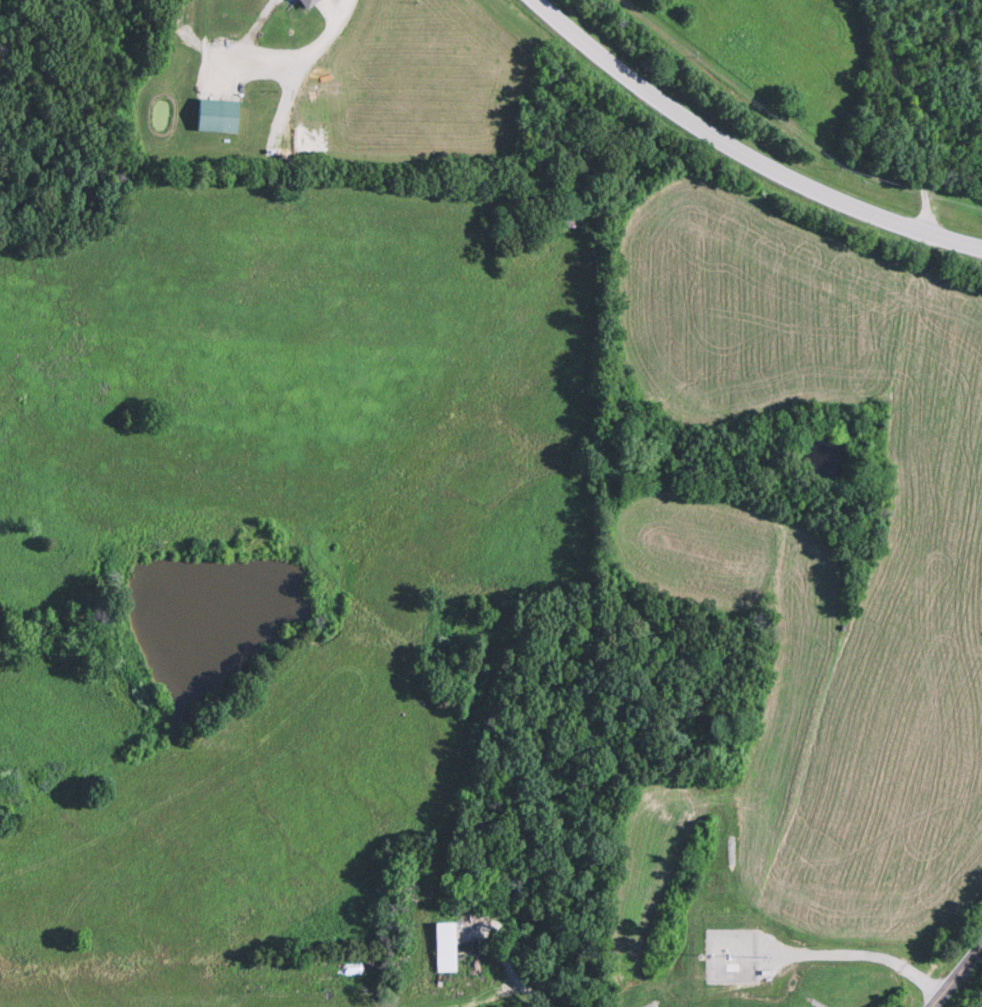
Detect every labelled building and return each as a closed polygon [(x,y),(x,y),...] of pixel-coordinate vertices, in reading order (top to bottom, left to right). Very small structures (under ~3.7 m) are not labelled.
[(241,101),(198,100),(198,132),(240,133),(241,101)] [(579,211),(566,210),(564,222),(578,224),(579,211)] [(436,974),(457,974),(457,925),(436,925),(436,974)]
